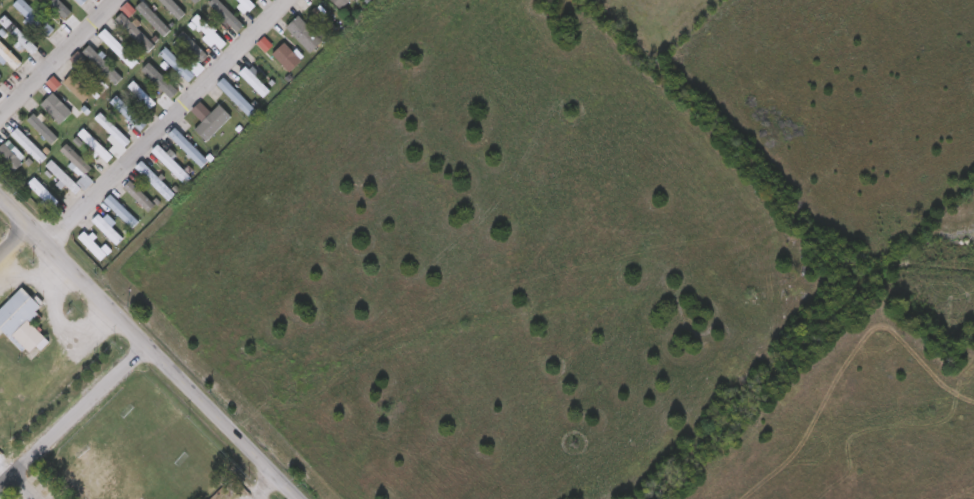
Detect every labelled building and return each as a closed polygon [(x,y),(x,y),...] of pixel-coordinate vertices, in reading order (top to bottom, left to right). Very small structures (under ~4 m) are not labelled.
[(15,6),(20,0),(26,0),(57,30),(49,38),(39,28),(36,31),(32,27),(34,25),(15,6)] [(52,6),(46,0),(60,0),(74,14),(67,21),(60,14),(56,17),(48,10),(52,6)] [(173,29),(165,36),(138,8),(145,0),(173,29)] [(182,20),(163,0),(176,0),(189,13),(182,20)] [(246,12),(234,0),(247,0),(252,5),(247,11),(246,12)] [(340,11),(329,0),(351,0),(340,11)] [(157,45),(149,53),(117,19),(125,12),(157,45)] [(7,16),(41,49),(35,55),(28,48),(23,53),(19,48),(23,44),(1,22),(7,16)] [(298,16),(315,34),(320,29),(325,34),(320,40),(322,42),(309,54),(285,29),(298,16)] [(226,45),(198,17),(191,23),(219,51),(226,45)] [(141,61),(134,68),(101,36),(108,28),(141,61)] [(210,56),(203,63),(178,39),(185,31),(210,56)] [(0,43),(0,57),(13,72),(21,65),(0,43)] [(301,62),(289,74),(271,55),(283,43),(301,62)] [(125,78),(118,85),(85,52),(92,45),(125,78)] [(198,76),(191,84),(184,77),(180,82),(176,78),(179,72),(161,54),(168,47),(198,76)] [(182,93),(175,100),(168,93),(165,96),(161,92),(164,89),(145,71),(152,64),(182,93)] [(267,91),(260,97),(236,73),(242,66),(267,91)] [(97,91),(102,96),(98,100),(93,95),(85,103),(65,83),(78,70),(98,90),(97,91)] [(253,111),(246,118),(215,86),(222,79),(253,111)] [(41,105),(59,126),(72,116),(54,95),(41,105)] [(150,125),(143,132),(112,102),(119,95),(150,125)] [(27,112),(35,105),(30,101),(23,108),(27,112)] [(231,118),(219,105),(194,130),(206,142),(231,118)] [(123,144),(122,145),(97,121),(105,113),(129,138),(123,144)] [(32,116),(40,124),(44,120),(51,128),(48,131),(57,141),(45,154),(20,129),(32,116)] [(14,173),(0,159),(0,149),(6,143),(25,162),(14,173)] [(89,174),(96,182),(87,191),(78,183),(85,177),(82,174),(81,176),(70,166),(74,162),(62,151),(69,144),(95,168),(89,174)] [(184,167),(164,186),(152,174),(172,154),(184,167)] [(62,203),(55,210),(51,206),(49,209),(44,203),(46,201),(30,185),(37,177),(62,203)] [(135,184),(138,181),(144,187),(141,190),(157,205),(150,212),(125,188),(132,181),(135,184)] [(141,221),(134,229),(106,202),(113,194),(141,221)] [(125,240),(118,246),(94,221),(101,214),(125,240)] [(86,232),(87,233),(90,231),(93,233),(93,234),(91,236),(108,254),(100,261),(93,254),(92,256),(88,251),(89,250),(76,236),(84,229),(86,232)] [(5,333),(0,338),(0,312),(24,287),(35,299),(39,295),(46,303),(38,312),(44,318),(39,324),(35,320),(32,323),(38,329),(41,326),(45,330),(42,333),(52,342),(43,351),(38,346),(32,353),(27,349),(24,352),(5,333)]
